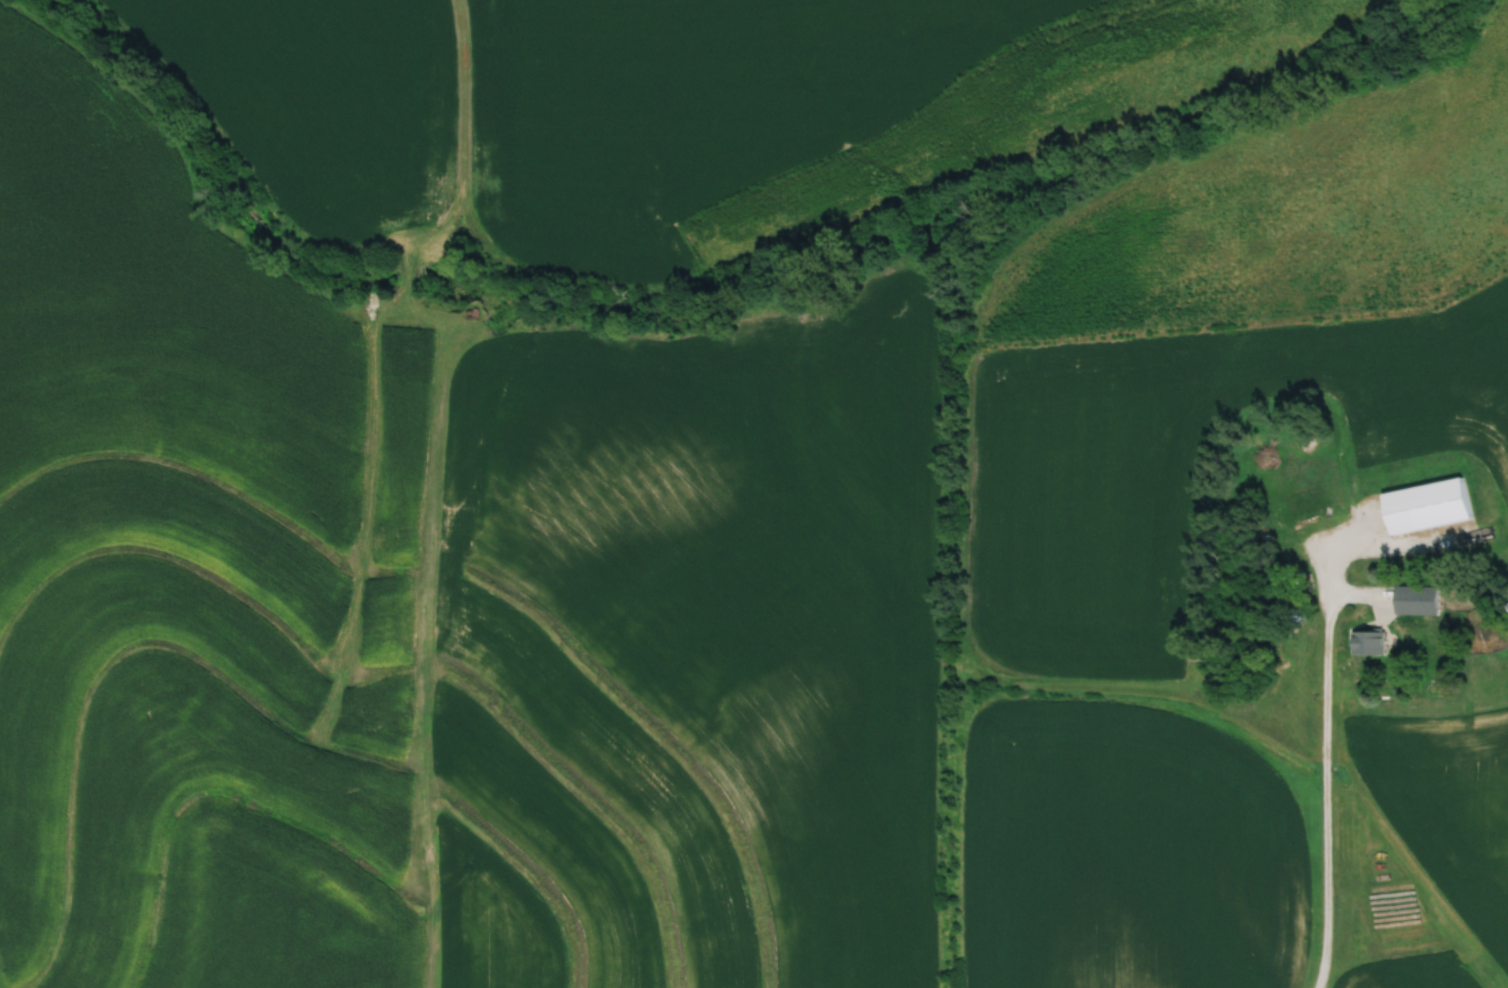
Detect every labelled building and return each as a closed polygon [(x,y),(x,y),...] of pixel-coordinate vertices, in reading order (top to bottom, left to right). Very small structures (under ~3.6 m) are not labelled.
[(1384,493),(1391,535),(1473,520),(1465,479),(1384,493)] [(1415,590),(1401,590),(1401,605),(1415,605),(1415,590)] [(1421,605),(1443,605),(1443,595),(1421,595),(1421,605)] [(1384,655),(1384,631),(1352,631),(1352,655),(1384,655)]
